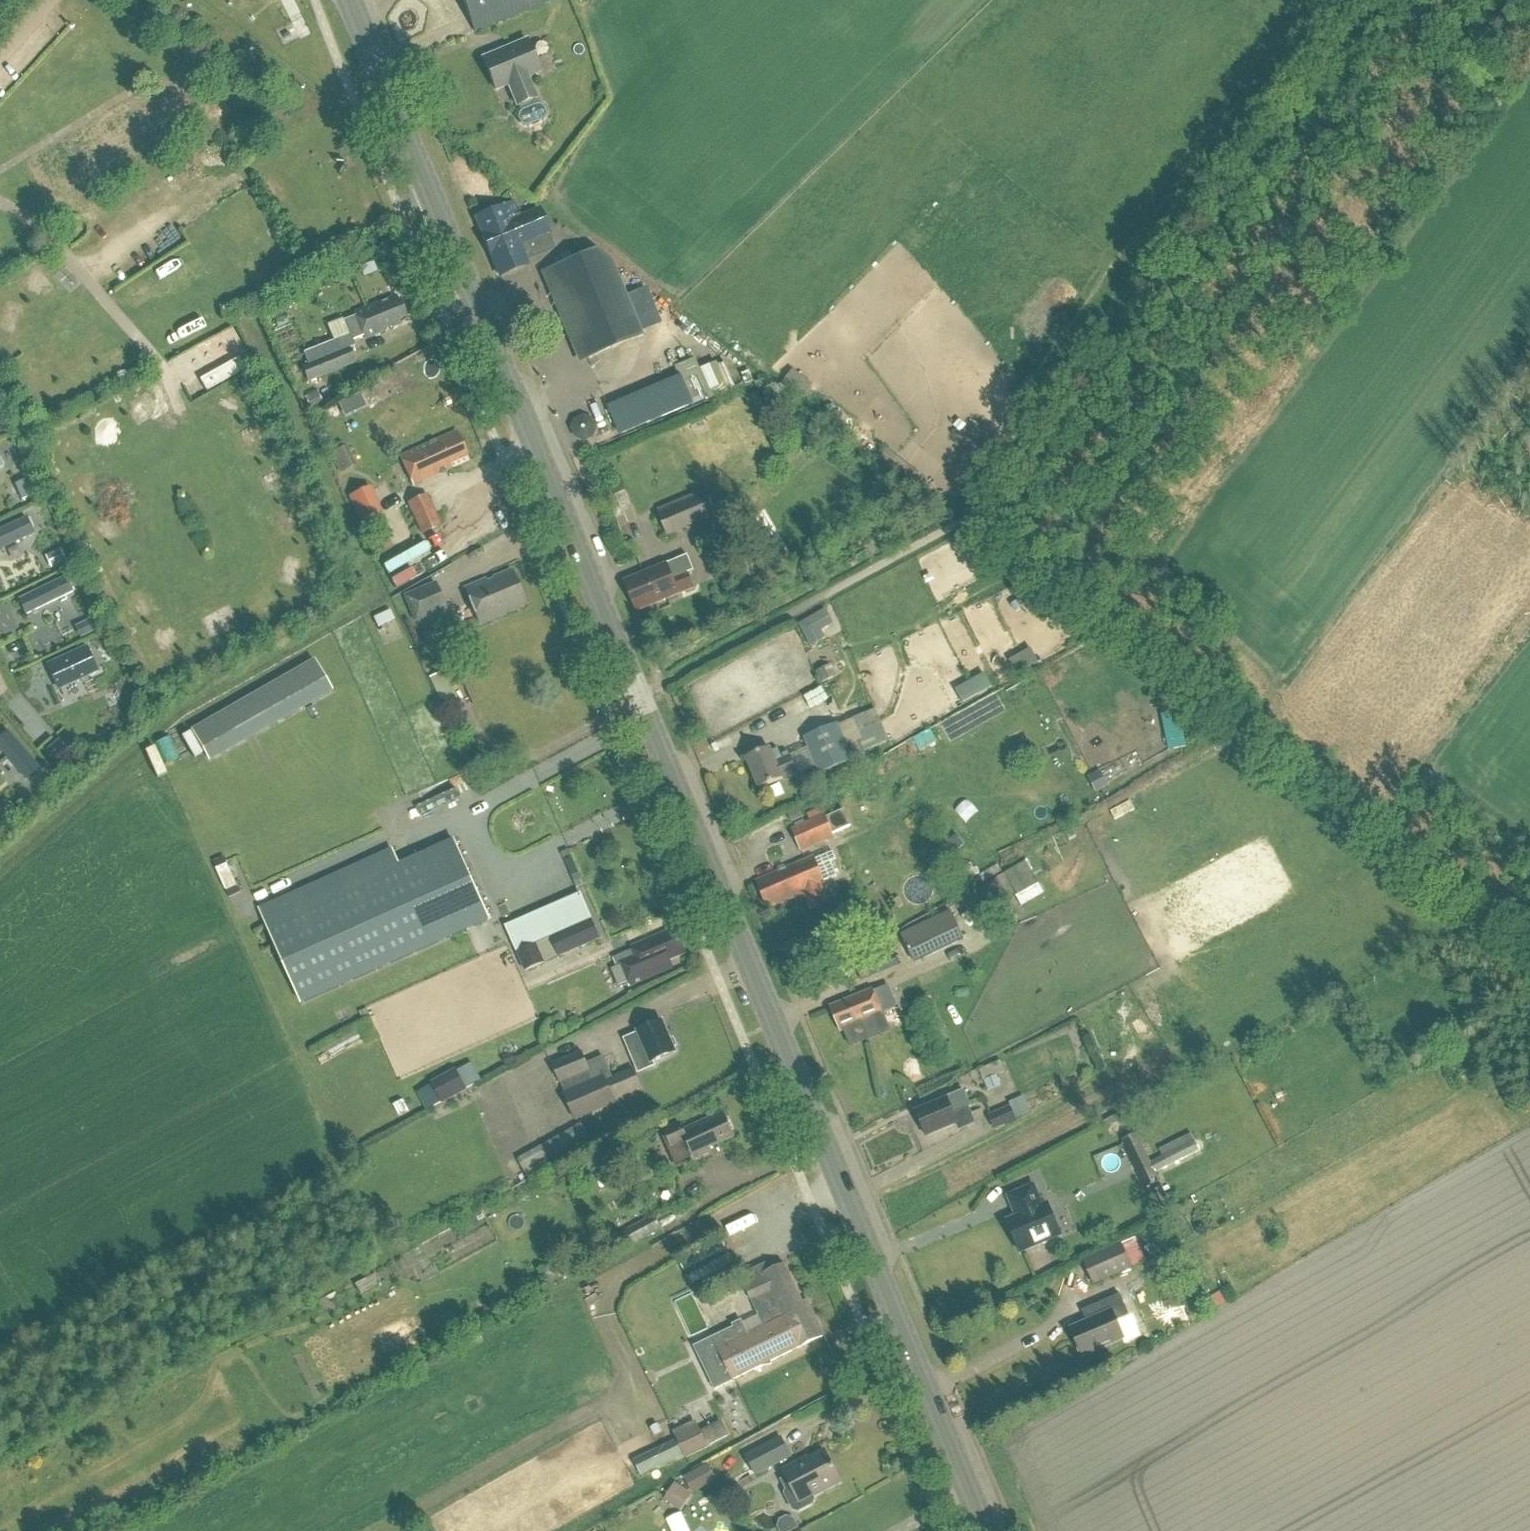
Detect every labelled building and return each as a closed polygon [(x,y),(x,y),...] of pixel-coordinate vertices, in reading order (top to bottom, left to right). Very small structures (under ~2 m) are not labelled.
[(476,30),(545,0),(463,0),(476,30)] [(539,71),(526,40),(481,59),(494,90),(507,85),(516,106),(535,98),(526,77),(539,71)] [(481,236),(496,274),(526,262),(524,258),(552,247),(548,235),(550,235),(539,207),(517,215),(512,202),(473,218),(481,236)] [(643,338),(606,246),(541,272),(577,364),(643,338)] [(406,315),(398,295),(355,312),(356,316),(345,320),(350,333),(332,340),(334,344),(322,349),(325,356),(300,366),(307,382),(355,363),(346,342),(363,335),(364,337),(400,323),(398,317),(406,315)] [(185,387),(215,369),(205,350),(174,368),(185,387)] [(234,374),(228,364),(207,376),(213,386),(234,374)] [(683,388),(690,414),(705,410),(697,384),(683,388)] [(632,389),(622,393),(640,437),(650,432),(632,389)] [(142,404),(129,409),(137,430),(150,425),(142,404)] [(833,408),(823,420),(861,454),(871,442),(833,408)] [(465,455),(455,432),(398,456),(411,485),(449,469),(446,463),(465,455)] [(355,467),(346,447),(330,454),(340,475),(355,467)] [(637,522),(625,492),(609,498),(621,528),(637,522)] [(440,525),(427,494),(408,502),(422,533),(440,525)] [(717,518),(708,495),(658,515),(667,537),(717,518)] [(673,575),(668,564),(645,574),(646,576),(627,584),(637,607),(657,599),(658,602),(695,587),(688,571),(673,575)] [(525,604),(509,571),(486,579),(485,577),(462,588),(479,624),(503,616),(502,613),(525,604)] [(441,600),(434,583),(402,596),(408,609),(417,605),(418,610),(441,600)] [(65,591),(15,609),(24,632),(51,621),(60,644),(82,635),(65,591)] [(394,618),(390,610),(374,618),(378,627),(394,618)] [(836,626),(827,610),(799,624),(808,641),(836,626)] [(75,643),(77,653),(92,649),(90,639),(75,643)] [(313,661),(191,730),(206,757),(328,687),(313,661)] [(784,712),(791,726),(826,708),(819,694),(784,712)] [(889,743),(875,710),(805,739),(818,772),(889,743)] [(1180,713),(1161,717),(1168,752),(1187,748),(1180,713)] [(776,763),(770,748),(747,758),(760,788),(797,772),(791,757),(776,763)] [(535,773),(540,784),(556,778),(551,766),(535,773)] [(834,828),(858,825),(856,804),(832,807),(834,828)] [(827,821),(832,819),(829,810),(827,806),(807,814),(808,818),(810,822),(792,830),(801,852),(835,838),(827,821)] [(491,921),(455,840),(400,864),(394,850),(259,909),(301,1005),(491,921)] [(757,882),(768,909),(805,893),(812,908),(828,900),(821,884),(825,883),(819,870),(815,860),(813,857),(757,882)] [(229,876),(216,880),(223,904),(237,900),(229,876)] [(602,940),(582,894),(506,927),(527,973),(602,940)] [(994,912),(1002,929),(1038,912),(1031,896),(994,912)] [(952,911),(902,934),(916,963),(965,940),(952,911)] [(612,970),(619,987),(629,983),(630,986),(673,968),(669,958),(685,952),(676,928),(630,946),(632,950),(618,956),(622,967),(612,970)] [(901,966),(897,956),(865,968),(869,978),(901,966)] [(883,1014),(872,990),(831,1007),(841,1031),(883,1014)] [(677,1053),(664,1020),(636,1032),(637,1034),(623,1039),(638,1074),(656,1067),(654,1063),(677,1053)] [(1129,1052),(1123,1039),(1094,1052),(1100,1065),(1129,1052)] [(588,1063),(584,1052),(553,1064),(575,1122),(617,1105),(615,1101),(643,1090),(635,1069),(614,1077),(606,1056),(588,1063)] [(482,1081),(472,1063),(418,1092),(428,1110),(482,1081)] [(972,1106),(965,1090),(916,1111),(926,1136),(955,1123),(959,1131),(977,1123),(970,1107),(972,1106)] [(1031,1114),(1025,1096),(1009,1102),(1010,1106),(989,1115),(994,1128),(1031,1114)] [(734,1137),(724,1112),(683,1128),(680,1121),(665,1127),(669,1137),(664,1139),(675,1168),(693,1162),(691,1157),(694,1155),(695,1158),(710,1152),(709,1147),(734,1137)] [(592,1144),(581,1124),(518,1160),(530,1180),(592,1144)] [(1044,1204),(1035,1183),(1006,1196),(1015,1216),(1005,1220),(1020,1255),(1063,1236),(1048,1202),(1044,1204)] [(662,1230),(654,1215),(622,1232),(630,1247),(662,1230)] [(1146,1261),(1136,1238),(1083,1261),(1093,1285),(1146,1261)] [(800,1303),(804,1301),(784,1264),(773,1269),(769,1261),(749,1271),(754,1280),(743,1286),(756,1312),(769,1305),(775,1317),(779,1314),(783,1321),(804,1310),(800,1303)] [(1129,1315),(1119,1294),(1082,1310),(1087,1322),(1070,1329),(1082,1356),(1123,1338),(1116,1320),(1129,1315)] [(1214,1317),(1229,1313),(1225,1299),(1210,1303),(1214,1317)] [(769,1305),(756,1312),(763,1327),(749,1334),(742,1319),(731,1324),(733,1328),(694,1347),(716,1390),(733,1381),(823,1335),(806,1300),(804,1301),(800,1303),(804,1310),(783,1321),(779,1314),(775,1317),(769,1305)] [(744,1411),(725,1411),(725,1440),(744,1440),(744,1411)] [(677,1439),(671,1442),(678,1458),(685,1455),(687,1459),(710,1448),(698,1424),(675,1435),(677,1439)] [(793,1457),(783,1437),(746,1456),(755,1476),(793,1457)] [(678,1458),(671,1442),(634,1461),(642,1477),(678,1458)] [(841,1481),(825,1449),(801,1461),(801,1460),(783,1468),(800,1502),(841,1481)] [(706,1471),(680,1486),(692,1506),(718,1491),(706,1471)] [(676,1491),(664,1506),(679,1517),(690,1502),(676,1491)]
